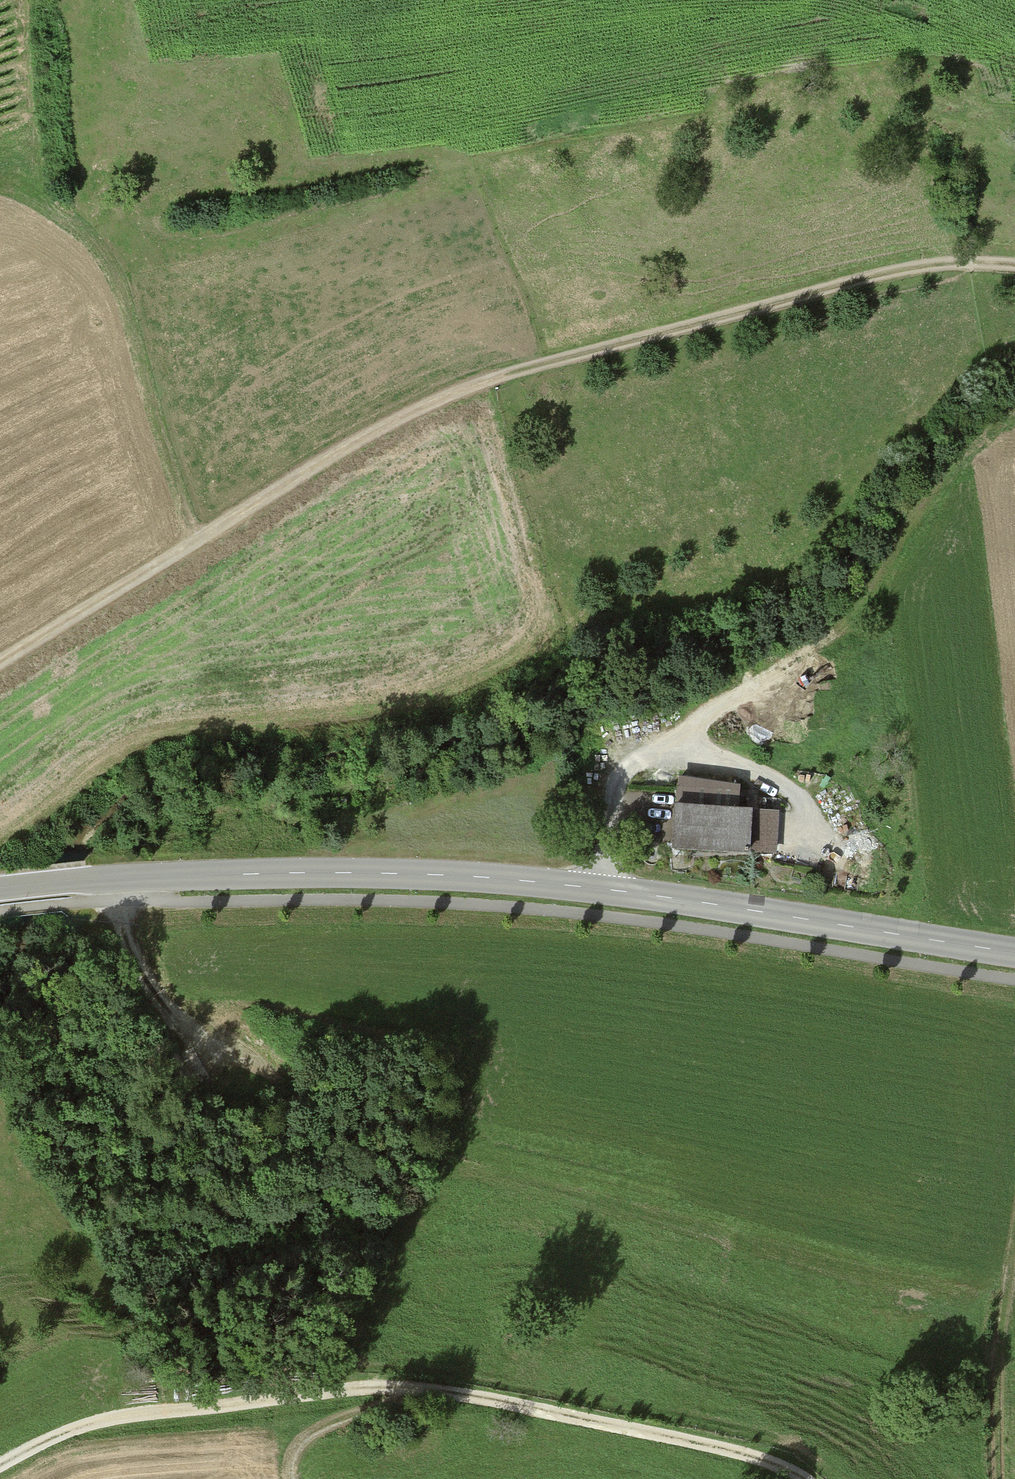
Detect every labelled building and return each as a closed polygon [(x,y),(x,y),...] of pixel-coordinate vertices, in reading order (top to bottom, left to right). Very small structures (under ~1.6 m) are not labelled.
[(775,812),(668,808),(667,852),(773,856),(775,812)]
